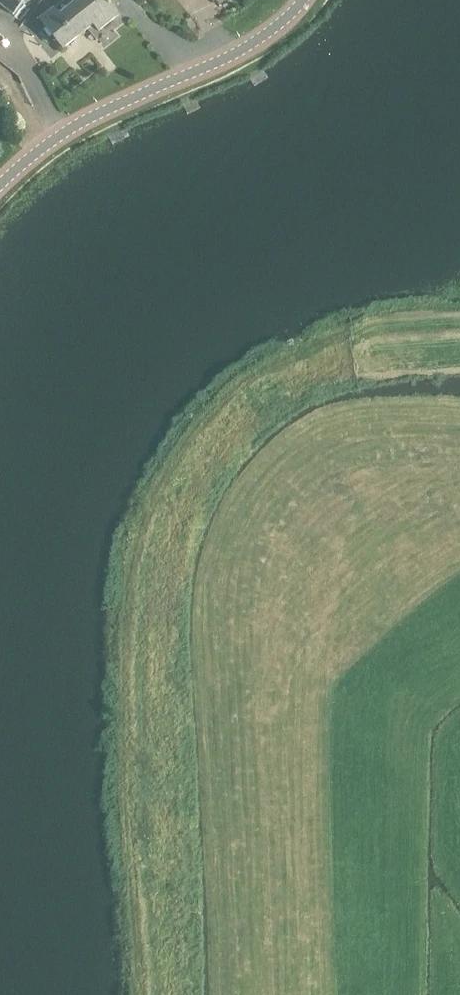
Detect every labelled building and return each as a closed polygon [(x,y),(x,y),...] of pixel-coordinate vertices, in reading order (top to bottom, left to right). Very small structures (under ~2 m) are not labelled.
[(26,0),(0,0),(0,4),(14,15),(26,0)] [(72,7),(67,0),(66,0),(41,20),(64,49),(90,30),(72,7)] [(117,1),(116,0),(81,0),(72,7),(90,30),(95,26),(99,32),(120,16),(112,5),(117,1)]
